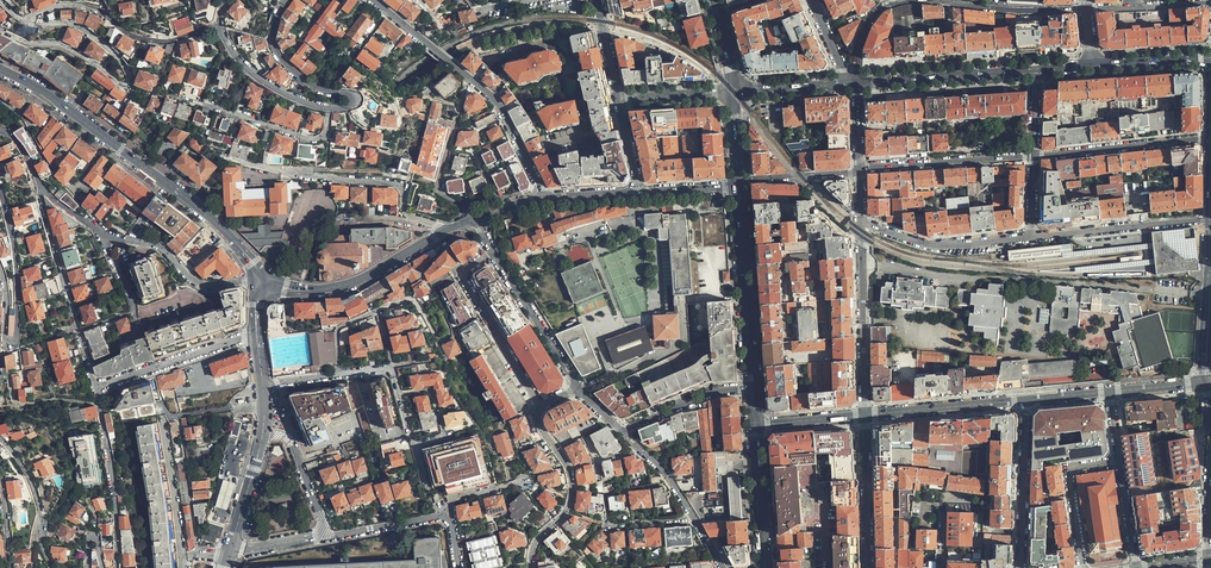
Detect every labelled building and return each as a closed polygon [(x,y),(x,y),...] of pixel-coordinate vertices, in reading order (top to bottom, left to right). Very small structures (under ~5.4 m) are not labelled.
[(55,3),(53,0),(33,0),(34,4),(32,4),(31,3),(27,4),(31,13),(41,8),(55,3)] [(209,0),(193,0),(195,11),(206,8),(209,0)] [(288,9),(297,15),(303,6),(295,0),(294,0),(288,9)] [(323,13),(328,17),(333,20),(334,18),(336,16),(331,12),(338,3),(334,0),(333,0),(323,13)] [(357,0),(348,0),(341,9),(347,13),(357,0)] [(396,10),(404,0),(384,0),(389,4),(396,10)] [(399,10),(412,20),(419,11),(410,3),(413,0),(406,0),(399,10)] [(433,8),(442,0),(426,0),(433,8)] [(608,14),(624,18),(622,9),(620,0),(605,0),(606,6),(608,14)] [(622,9),(631,7),(633,12),(638,11),(639,12),(649,10),(649,9),(654,8),(654,7),(652,0),(620,0),(622,9)] [(680,18),(700,13),(696,0),(676,0),(680,18)] [(780,1),(784,15),(771,19),(773,26),(803,13),(799,3),(798,0),(782,0),(780,1)] [(852,0),(825,0),(835,22),(842,19),(857,12),(852,0)] [(874,0),(852,0),(857,12),(859,15),(869,10),(869,9),(873,7),(874,5),(875,5),(874,0)] [(246,12),(242,8),(242,5),(238,1),(228,12),(238,21),(246,12)] [(319,10),(322,4),(317,1),(314,8),(319,10)] [(773,3),(766,5),(771,19),(784,15),(780,1),(773,3)] [(133,13),(131,2),(118,4),(119,11),(122,10),(123,15),(133,13)] [(214,22),(218,6),(211,5),(209,6),(205,18),(209,24),(214,22)] [(771,19),(766,5),(746,11),(735,14),(732,19),(737,36),(760,30),(758,22),(771,19)] [(894,8),(891,9),(892,22),(924,19),(923,6),(907,5),(903,6),(894,8)] [(934,6),(923,6),(924,19),(944,18),(943,7),(934,6)] [(1188,45),(1197,44),(1204,44),(1208,38),(1210,16),(1210,13),(1206,7),(1186,9),(1187,21),(1195,20),(1195,28),(1188,28),(1188,45)] [(7,29),(13,25),(3,12),(3,11),(0,9),(0,25),(1,25),(3,21),(5,22),(2,26),(7,29)] [(288,9),(283,16),(292,23),(297,15),(288,9)] [(477,20),(472,9),(459,12),(461,20),(463,23),(477,20)] [(530,9),(515,12),(516,17),(531,15),(530,9)] [(892,22),(891,9),(887,11),(882,15),(873,25),(890,30),(893,26),(892,22)] [(964,19),(963,10),(954,9),(954,13),(955,20),(964,19)] [(1187,21),(1186,9),(1178,10),(1169,11),(1170,22),(1183,21),(1183,25),(1187,24),(1187,21)] [(364,10),(363,11),(366,14),(363,17),(370,22),(374,17),(364,10)] [(980,12),(963,10),(964,19),(964,25),(965,29),(991,28),(991,24),(994,24),(993,14),(980,12)] [(83,23),(88,14),(81,13),(76,12),(76,11),(61,11),(61,18),(76,18),(75,21),(83,23)] [(348,44),(352,47),(357,40),(359,42),(362,38),(360,36),(365,29),(366,28),(368,29),(370,30),(373,26),(369,23),(370,22),(363,17),(366,14),(363,11),(342,40),(348,44)] [(1169,11),(1119,13),(1120,23),(1125,22),(1146,21),(1147,27),(1151,27),(1157,26),(1170,25),(1170,22),(1169,11)] [(307,40),(304,41),(306,43),(315,49),(322,54),(326,49),(314,40),(324,28),(340,39),(340,38),(348,28),(334,18),(333,20),(331,23),(326,20),(328,17),(323,13),(319,18),(308,33),(309,38),(307,40)] [(808,23),(803,13),(773,26),(779,44),(797,44),(800,43),(814,37),(808,23)] [(1111,50),(1127,49),(1125,32),(1115,33),(1115,29),(1125,29),(1125,22),(1120,23),(1119,13),(1096,14),(1100,46),(1106,51),(1111,50)] [(103,25),(105,21),(96,17),(90,14),(85,24),(96,29),(99,23),(103,25)] [(993,14),(994,24),(1007,23),(1006,15),(993,14)] [(1076,14),(1062,15),(1062,46),(1063,53),(1075,53),(1080,46),(1079,36),(1076,14)] [(851,54),(853,54),(854,43),(855,39),(858,33),(863,24),(860,18),(858,19),(856,15),(846,20),(848,25),(839,30),(843,38),(850,55),(851,54)] [(1011,28),(994,30),(995,33),(996,50),(1006,50),(1018,49),(1016,16),(1006,15),(1007,23),(1011,23),(1011,28)] [(1062,15),(1042,16),(1040,47),(1052,46),(1062,46),(1062,15)] [(438,19),(444,25),(447,22),(441,16),(438,19)] [(1024,17),(1016,16),(1018,49),(1037,47),(1040,47),(1042,16),(1024,17)] [(701,17),(685,21),(686,25),(683,26),(684,28),(686,28),(688,33),(680,35),(681,39),(689,36),(705,32),(701,17)] [(401,31),(385,18),(377,28),(375,31),(391,44),(401,31)] [(282,19),(277,40),(288,39),(291,24),(282,19)] [(893,26),(894,39),(896,57),(911,56),(926,55),(925,36),(924,19),(892,22),(893,26)] [(1137,49),(1148,48),(1147,30),(1147,27),(1146,21),(1125,22),(1125,29),(1125,32),(1127,49),(1137,49)] [(178,36),(193,30),(189,22),(174,28),(178,36)] [(1180,45),(1188,45),(1188,28),(1187,24),(1183,25),(1183,29),(1170,30),(1171,46),(1180,45)] [(890,30),(873,25),(870,32),(868,40),(864,52),(863,58),(866,60),(878,59),(896,57),(894,39),(888,40),(887,37),(890,30)] [(950,34),(945,35),(947,54),(955,53),(967,53),(965,35),(965,29),(964,25),(955,26),(956,28),(954,28),(955,32),(956,32),(956,34),(954,34),(954,33),(950,33),(950,34)] [(69,26),(62,42),(69,45),(69,43),(76,47),(82,35),(74,32),(75,29),(69,26)] [(773,26),(768,27),(772,44),(779,44),(773,26)] [(1159,47),(1171,46),(1170,30),(1170,29),(1157,29),(1157,26),(1151,27),(1151,30),(1147,30),(1148,48),(1159,47)] [(114,29),(111,36),(115,39),(119,33),(120,31),(115,27),(114,29)] [(931,36),(925,36),(926,55),(935,55),(947,54),(945,35),(940,35),(939,29),(931,30),(931,36)] [(492,30),(475,37),(475,40),(493,33),(492,30)] [(570,37),(571,46),(573,52),(596,46),(594,37),(593,32),(593,30),(589,31),(569,36),(570,37)] [(760,30),(737,36),(740,46),(743,56),(762,51),(763,50),(766,50),(760,30)] [(692,47),(708,43),(705,32),(689,36),(692,47)] [(133,42),(119,33),(115,39),(111,36),(111,37),(109,42),(125,52),(130,56),(131,55),(132,56),(134,53),(133,53),(137,46),(135,44),(133,43),(133,42)] [(250,38),(250,36),(237,33),(237,36),(235,36),(236,43),(240,43),(240,44),(241,45),(242,46),(244,45),(244,44),(243,42),(249,41),(248,38),(250,38)] [(995,33),(965,35),(967,53),(983,51),(996,50),(995,33)] [(399,47),(411,39),(405,34),(396,45),(399,47)] [(11,41),(0,36),(0,50),(11,41)] [(256,51),(267,48),(264,39),(252,37),(256,51)] [(474,55),(479,54),(475,40),(475,37),(463,42),(465,45),(470,51),(474,55)] [(827,64),(814,37),(800,43),(806,57),(806,59),(800,60),(800,58),(798,58),(799,72),(814,71),(825,70),(827,64)] [(370,38),(364,46),(377,55),(383,47),(370,38)] [(630,54),(630,53),(630,51),(633,51),(633,53),(643,52),(643,41),(634,39),(633,42),(628,40),(621,38),(613,40),(617,55),(630,54)] [(288,39),(277,40),(283,50),(295,42),(293,39),(288,39)] [(344,50),(348,44),(342,40),(338,46),(344,50)] [(11,41),(0,50),(0,53),(43,75),(48,78),(68,94),(82,76),(74,69),(63,61),(62,62),(56,57),(53,61),(11,41)] [(92,41),(85,52),(99,61),(105,52),(92,41)] [(197,49),(196,42),(189,43),(190,44),(181,45),(181,49),(180,49),(182,59),(198,56),(197,49)] [(303,43),(289,60),(300,68),(305,63),(304,62),(298,57),(307,46),(303,43)] [(164,52),(169,54),(173,44),(166,45),(164,52)] [(779,44),(772,44),(772,48),(773,53),(798,52),(797,44),(779,44)] [(158,64),(163,50),(159,49),(156,48),(155,48),(150,46),(145,59),(150,61),(156,63),(158,64)] [(579,58),(581,58),(582,63),(581,63),(582,71),(599,68),(601,66),(598,56),(598,54),(596,46),(573,52),(574,59),(579,58)] [(667,57),(667,52),(658,47),(659,57),(660,63),(668,61),(669,57),(667,57)] [(379,61),(362,48),(362,49),(359,52),(356,57),(373,70),(379,61)] [(772,48),(766,50),(763,50),(765,57),(773,57),(773,53),(772,48)] [(250,57),(256,55),(255,53),(254,49),(248,51),(250,57)] [(513,79),(517,82),(518,82),(535,77),(541,72),(559,68),(558,66),(564,62),(561,60),(558,57),(556,58),(555,55),(555,54),(556,52),(551,49),(550,51),(548,49),(547,50),(542,51),(540,52),(533,53),(528,56),(525,59),(521,60),(517,61),(515,61),(508,63),(504,64),(503,68),(510,76),(513,79)] [(761,74),(774,74),(773,58),(764,59),(764,61),(759,57),(761,56),(760,55),(762,54),(762,51),(743,56),(743,57),(747,71),(754,75),(761,74)] [(130,56),(125,52),(122,56),(131,61),(133,58),(130,56)] [(643,52),(633,53),(635,68),(644,67),(644,58),(643,52)] [(480,61),(475,56),(474,55),(473,57),(469,53),(466,56),(463,54),(456,60),(460,63),(461,62),(465,65),(472,71),(480,61)] [(631,53),(630,53),(630,54),(617,55),(618,63),(620,69),(629,68),(633,68),(631,53)] [(668,61),(660,63),(661,81),(703,78),(705,75),(683,60),(673,54),(668,61)] [(275,64),(269,55),(264,59),(270,67),(275,64)] [(787,73),(799,72),(798,58),(798,55),(795,55),(795,57),(779,58),(778,56),(773,57),(773,58),(774,74),(787,73)] [(660,63),(659,57),(644,58),(644,67),(644,69),(645,82),(661,81),(660,63)] [(307,60),(304,62),(305,63),(300,68),(308,76),(315,67),(307,60)] [(181,81),(184,70),(179,68),(173,66),(169,78),(181,81)] [(279,84),(288,76),(285,72),(284,72),(279,66),(269,74),(267,71),(262,75),(273,81),(275,79),(279,84)] [(359,75),(349,67),(342,75),(347,79),(345,83),(351,87),(359,75)] [(105,77),(106,75),(97,68),(91,76),(111,90),(114,86),(115,85),(105,77)] [(503,68),(495,75),(499,79),(504,84),(505,83),(508,80),(509,80),(508,76),(510,76),(503,68)] [(559,69),(559,68),(541,72),(535,77),(518,82),(518,83),(520,84),(536,80),(543,75),(558,71),(559,69)] [(577,72),(584,100),(605,95),(607,95),(604,82),(601,71),(600,71),(599,68),(582,71),(577,72)] [(629,68),(620,69),(623,83),(645,82),(644,69),(629,71),(629,68)] [(155,85),(157,78),(136,69),(133,75),(137,77),(134,83),(150,90),(152,84),(155,85)] [(226,81),(230,71),(224,69),(223,71),(219,70),(217,75),(216,74),(213,83),(225,88),(227,81),(226,81)] [(495,75),(493,73),(492,73),(488,69),(485,73),(487,74),(483,79),(488,84),(493,88),(496,84),(499,79),(495,75)] [(201,86),(205,74),(192,70),(188,82),(201,86)] [(433,86),(443,98),(459,84),(450,73),(433,86)] [(1182,108),(1201,107),(1201,78),(1196,73),(1188,74),(1173,75),(1175,96),(1179,96),(1179,95),(1180,94),(1180,93),(1183,93),(1183,92),(1184,93),(1183,95),(1181,96),(1181,108),(1182,108)] [(1175,96),(1173,75),(1161,76),(1146,77),(1147,98),(1151,98),(1151,96),(1170,95),(1170,97),(1175,96)] [(1147,98),(1146,77),(1118,79),(1116,79),(1117,98),(1140,96),(1141,108),(1148,108),(1147,105),(1147,98)] [(575,97),(575,78),(565,78),(566,98),(575,97)] [(1102,80),(1087,81),(1089,113),(1096,113),(1095,103),(1093,103),(1093,99),(1117,98),(1116,79),(1102,80)] [(1058,83),(1057,114),(1071,112),(1070,101),(1085,100),(1085,104),(1080,104),(1081,116),(1075,117),(1075,120),(1075,123),(1090,122),(1090,119),(1089,113),(1087,81),(1072,82),(1058,83)] [(1043,100),(1043,114),(1057,114),(1058,83),(1053,84),(1048,84),(1044,89),(1043,100)] [(244,90),(242,96),(251,100),(250,102),(249,105),(260,109),(263,100),(258,98),(262,89),(254,86),(250,84),(249,87),(248,87),(246,91),(244,90)] [(12,91),(10,90),(5,88),(0,85),(0,96),(4,98),(6,100),(12,91)] [(111,90),(110,92),(112,94),(110,96),(115,100),(117,97),(120,100),(125,94),(114,86),(111,90)] [(427,86),(421,91),(423,94),(429,95),(430,92),(431,91),(427,86)] [(514,97),(508,88),(505,91),(500,95),(502,97),(503,99),(506,103),(514,97)] [(27,100),(12,91),(6,100),(19,108),(21,105),(22,105),(27,100)] [(485,105),(483,99),(475,92),(467,96),(464,105),(465,107),(464,108),(467,114),(485,105)] [(1007,94),(985,96),(986,116),(1025,114),(1026,93),(1007,94)] [(96,112),(102,103),(90,95),(84,104),(96,112)] [(590,123),(591,125),(608,121),(608,120),(606,110),(604,102),(607,101),(605,95),(584,100),(582,100),(584,109),(586,108),(589,120),(590,123)] [(966,97),(945,98),(947,119),(986,116),(985,96),(966,97)] [(151,97),(146,106),(145,107),(151,110),(153,105),(159,107),(162,102),(151,97)] [(172,114),(176,104),(172,102),(173,101),(166,98),(161,111),(172,114)] [(419,110),(421,100),(415,98),(407,100),(406,106),(410,113),(413,113),(414,109),(419,110)] [(815,100),(807,100),(808,122),(829,121),(830,152),(850,151),(849,113),(848,101),(845,98),(833,99),(815,100)] [(947,119),(945,98),(935,99),(926,99),(927,120),(947,119)] [(916,100),(906,101),(906,122),(927,120),(926,99),(916,100)] [(1117,100),(1117,99),(1114,100),(1114,101),(1109,102),(1110,111),(1118,110),(1118,107),(1117,100)] [(1138,99),(1117,100),(1118,107),(1139,106),(1138,99)] [(576,119),(573,103),(572,101),(567,102),(562,103),(560,103),(549,105),(545,104),(540,103),(533,105),(535,108),(539,115),(541,115),(542,119),(547,129),(553,125),(576,120),(576,119)] [(582,101),(573,103),(576,119),(577,119),(585,117),(586,117),(582,101)] [(802,125),(801,101),(795,101),(795,107),(793,107),(791,107),(790,101),(783,102),(784,127),(790,126),(791,130),(798,129),(797,125),(802,125)] [(896,101),(886,102),(887,123),(906,122),(906,101),(896,101)] [(435,120),(436,117),(440,104),(434,102),(432,104),(428,118),(435,120)] [(876,103),(866,103),(867,124),(887,123),(886,102),(876,103)] [(103,109),(119,120),(124,112),(119,109),(112,104),(111,104),(110,106),(107,103),(103,109)] [(128,103),(124,112),(132,118),(136,109),(128,103)] [(186,119),(191,107),(179,103),(175,115),(186,119)] [(43,128),(51,118),(42,111),(32,104),(24,114),(43,128)] [(513,120),(516,126),(530,119),(527,115),(523,117),(520,112),(521,111),(521,110),(523,109),(520,104),(508,111),(513,120)] [(270,119),(283,124),(288,111),(275,106),(270,119)] [(717,106),(695,108),(697,134),(701,134),(719,132),(719,128),(717,106)] [(1201,118),(1201,107),(1182,108),(1183,122),(1181,122),(1181,132),(1201,130),(1201,118)] [(396,127),(397,118),(397,116),(396,116),(396,112),(390,112),(390,109),(386,108),(385,115),(381,115),(380,126),(396,127)] [(535,108),(526,113),(527,115),(530,119),(532,123),(533,123),(537,120),(538,120),(538,115),(539,115),(535,108)] [(697,134),(695,108),(674,110),(675,127),(676,127),(676,135),(682,135),(695,134),(697,134)] [(474,122),(492,113),(490,109),(473,118),(474,122)] [(307,119),(304,118),(301,126),(305,127),(305,128),(313,131),(314,126),(320,127),(322,117),(312,114),(313,111),(310,110),(307,119)] [(662,136),(676,135),(676,127),(675,127),(674,110),(648,111),(650,119),(649,119),(651,131),(655,130),(656,137),(657,137),(662,136)] [(209,119),(206,118),(206,116),(202,114),(202,113),(196,111),(193,120),(204,124),(204,123),(207,124),(209,119)] [(288,111),(283,124),(296,128),(297,125),(301,126),(304,118),(300,117),(301,115),(288,111)] [(646,120),(649,119),(650,119),(648,111),(629,113),(635,138),(653,137),(656,137),(655,130),(651,131),(649,131),(646,120)] [(1174,111),(1118,116),(1118,117),(1119,123),(1119,133),(1133,132),(1160,129),(1174,128),(1174,111)] [(124,112),(119,120),(134,131),(138,123),(132,118),(124,112)] [(471,123),(472,126),(474,130),(477,136),(481,134),(477,128),(495,119),(492,113),(474,122),(471,123)] [(424,115),(418,114),(413,116),(421,124),(424,115)] [(226,131),(230,119),(226,117),(225,119),(217,116),(213,126),(226,131)] [(53,139),(62,126),(56,122),(51,118),(43,128),(35,140),(42,153),(53,139)] [(434,124),(435,120),(428,118),(422,137),(423,137),(423,139),(416,164),(410,162),(411,160),(400,158),(397,170),(407,172),(407,171),(410,171),(412,172),(432,177),(437,161),(438,161),(442,146),(441,145),(446,127),(434,124)] [(24,122),(32,136),(36,133),(27,119),(24,122)] [(530,119),(516,126),(521,135),(524,142),(539,135),(536,131),(530,134),(529,132),(530,131),(530,130),(530,129),(529,128),(527,128),(526,127),(532,123),(530,119)] [(246,122),(240,120),(235,136),(252,141),(254,140),(255,139),(255,138),(255,137),(254,135),(256,129),(245,126),(246,122)] [(577,122),(576,120),(553,125),(547,129),(548,130),(550,130),(554,128),(555,129),(556,128),(570,125),(572,125),(573,124),(575,123),(577,122)] [(1057,120),(1043,121),(1042,134),(1050,133),(1056,133),(1057,130),(1057,120)] [(608,121),(591,125),(593,134),(595,134),(595,135),(598,135),(598,136),(583,139),(585,147),(600,143),(618,139),(617,135),(616,130),(610,131),(608,121)] [(750,122),(749,122),(749,135),(750,143),(765,142),(750,122)] [(1112,122),(1103,123),(1105,140),(1117,139),(1120,139),(1119,133),(1119,123),(1114,123),(1114,127),(1113,127),(1112,122)] [(1095,125),(1089,126),(1091,142),(1093,142),(1105,140),(1103,123),(1096,124),(1097,128),(1095,129),(1095,125)] [(498,126),(497,126),(491,129),(487,131),(491,140),(502,134),(498,126)] [(1057,130),(1056,133),(1056,137),(1056,145),(1073,144),(1091,142),(1089,126),(1057,130)] [(30,156),(31,157),(38,152),(22,127),(13,133),(20,141),(21,141),(21,142),(21,143),(22,143),(22,144),(23,144),(23,145),(24,146),(25,147),(26,148),(26,149),(27,150),(27,151),(28,151),(28,152),(28,153),(29,153),(29,154),(30,155),(30,156)] [(70,132),(64,127),(55,139),(68,149),(77,137),(70,132)] [(168,136),(178,145),(188,133),(174,129),(168,136)] [(224,135),(210,129),(208,136),(222,141),(224,135)] [(888,131),(889,154),(899,154),(908,153),(907,136),(907,129),(888,131)] [(477,145),(477,136),(474,130),(467,131),(465,133),(463,132),(463,130),(460,131),(459,132),(455,143),(457,145),(460,145),(460,146),(477,145)] [(1015,138),(1024,138),(1025,130),(1015,130),(1015,138)] [(348,134),(348,132),(342,131),(341,133),(337,132),(335,143),(346,145),(346,136),(348,136),(348,134)] [(867,144),(868,156),(889,154),(888,131),(867,132),(867,144)] [(380,134),(373,133),(368,132),(365,132),(363,142),(373,144),(372,145),(375,146),(376,144),(379,145),(380,134)] [(703,155),(708,154),(720,153),(720,144),(719,132),(701,134),(703,155)] [(270,145),(268,151),(285,154),(285,150),(288,150),(290,148),(291,140),(273,134),(273,140),(271,140),(270,145)] [(358,136),(348,134),(348,136),(346,136),(346,145),(357,146),(358,136)] [(695,134),(682,135),(683,152),(697,151),(695,134)] [(532,157),(545,151),(539,135),(524,142),(529,151),(532,157)] [(677,153),(676,135),(662,136),(664,153),(677,153)] [(907,136),(908,153),(919,153),(929,152),(928,135),(907,136)] [(934,152),(949,151),(948,135),(933,135),(933,144),(934,152)] [(205,143),(195,136),(194,137),(204,145),(205,143)] [(204,145),(194,137),(191,141),(191,145),(199,151),(201,153),(207,145),(205,144),(205,143),(204,145)] [(640,159),(655,158),(658,156),(653,137),(635,138),(638,149),(640,159)] [(1056,137),(1042,138),(1042,140),(1042,147),(1056,145),(1056,137)] [(53,139),(42,153),(49,164),(52,160),(59,165),(63,160),(64,158),(53,149),(57,143),(54,141),(54,140),(53,139)] [(89,161),(96,151),(80,139),(71,149),(89,161)] [(616,181),(626,181),(627,179),(627,176),(621,150),(618,139),(600,143),(601,149),(603,149),(605,159),(604,160),(605,164),(602,164),(603,175),(605,175),(606,182),(616,181)] [(799,142),(786,144),(792,150),(800,149),(809,148),(808,139),(804,140),(799,140),(799,142)] [(518,161),(508,141),(497,146),(503,159),(505,158),(508,165),(518,161)] [(0,147),(0,160),(11,155),(9,150),(13,148),(11,142),(0,147)] [(765,142),(750,143),(750,146),(751,152),(772,151),(765,142)] [(245,157),(247,145),(232,144),(229,153),(245,157)] [(314,153),(313,153),(310,153),(311,147),(311,146),(298,145),(297,157),(297,158),(313,159),(314,153)] [(1196,146),(1170,149),(1171,163),(1173,177),(1179,177),(1186,176),(1201,175),(1201,150),(1199,148),(1196,146)] [(360,149),(359,153),(359,156),(364,156),(364,160),(374,162),(376,153),(373,153),(373,149),(365,148),(365,149),(365,150),(360,149)] [(484,151),(480,152),(486,165),(496,160),(489,148),(484,151)] [(576,149),(557,154),(558,162),(559,164),(565,163),(565,167),(553,167),(561,185),(570,184),(579,184),(578,176),(580,176),(580,171),(580,165),(577,165),(576,149)] [(792,150),(794,155),(800,154),(801,169),(811,168),(810,153),(805,154),(805,153),(800,153),(800,149),(792,150)] [(1157,150),(1145,151),(1146,166),(1171,163),(1170,149),(1157,150)] [(548,156),(545,151),(532,157),(541,173),(547,186),(561,185),(553,167),(548,156)] [(772,151),(751,152),(752,167),(752,175),(764,174),(773,173),(789,173),(772,151)] [(850,151),(830,152),(814,153),(815,171),(847,169),(851,166),(850,155),(850,151)] [(1132,153),(1119,154),(1121,171),(1131,169),(1131,171),(1137,170),(1137,169),(1146,168),(1146,166),(1145,151),(1132,153)] [(206,188),(213,188),(212,179),(208,175),(215,166),(204,157),(199,163),(199,165),(197,166),(197,163),(184,152),(174,164),(200,185),(201,184),(206,188)] [(463,171),(467,159),(465,158),(466,155),(459,153),(458,156),(454,155),(451,168),(455,169),(455,172),(460,174),(461,171),(463,171)] [(702,157),(691,158),(692,178),(706,177),(722,176),(721,165),(720,153),(708,154),(708,160),(704,160),(704,158),(702,157)] [(68,154),(64,158),(63,160),(74,169),(80,162),(68,154)] [(1116,155),(1107,156),(1108,172),(1121,171),(1119,154),(1116,155)] [(603,175),(602,164),(601,156),(600,155),(596,155),(596,157),(584,157),(584,156),(580,156),(579,157),(580,165),(580,171),(580,176),(592,175),(603,175)] [(105,158),(102,156),(91,170),(91,171),(103,179),(104,176),(107,173),(101,168),(108,160),(105,158)] [(1100,157),(1094,157),(1095,173),(1108,172),(1107,156),(1100,157)] [(18,157),(5,163),(6,166),(4,167),(7,173),(6,174),(6,176),(6,178),(8,179),(25,172),(18,157)] [(283,157),(282,166),(290,166),(291,158),(283,157)] [(1086,158),(1078,159),(1080,177),(1095,175),(1095,173),(1094,157),(1086,158)] [(656,161),(655,158),(640,159),(643,174),(645,180),(657,179),(656,161)] [(672,159),(674,179),(692,178),(691,158),(672,159)] [(662,180),(674,179),(672,159),(656,161),(657,179),(657,182),(661,182),(662,180)] [(1067,160),(1056,161),(1058,170),(1060,179),(1080,177),(1078,159),(1067,160)] [(52,160),(49,164),(54,171),(59,165),(52,160)] [(63,160),(59,165),(61,167),(56,175),(55,176),(65,184),(76,169),(74,169),(63,160)] [(342,168),(355,167),(356,161),(343,160),(343,163),(340,163),(342,168)] [(508,165),(514,175),(523,170),(518,161),(508,165)] [(1058,170),(1056,161),(1042,162),(1041,167),(1041,171),(1058,170)] [(37,172),(42,180),(45,178),(44,177),(46,176),(46,177),(51,174),(43,162),(36,166),(39,170),(37,172)] [(1006,167),(993,168),(994,174),(1002,174),(1004,173),(1007,172),(1010,172),(1023,171),(1024,162),(1014,162),(1015,166),(1006,167)] [(119,168),(113,164),(107,173),(104,176),(107,178),(109,177),(110,179),(109,180),(112,182),(113,181),(114,181),(114,184),(117,186),(126,173),(119,168)] [(213,198),(215,198),(224,198),(225,205),(226,206),(227,215),(285,212),(285,202),(286,202),(285,183),(275,183),(275,188),(269,188),(269,191),(240,192),(240,189),(235,189),(234,185),(234,182),(240,181),(239,167),(225,168),(223,172),(224,191),(213,191),(213,198)] [(974,169),(966,169),(967,185),(967,197),(975,196),(976,195),(981,190),(981,168),(974,169)] [(991,168),(981,168),(981,190),(990,183),(991,187),(999,186),(999,179),(999,176),(994,180),(994,174),(993,168),(991,168)] [(955,170),(944,170),(945,186),(967,185),(966,169),(955,170)] [(506,175),(503,170),(497,174),(496,172),(491,175),(498,189),(510,183),(506,175)] [(523,170),(514,175),(519,185),(517,186),(520,191),(528,189),(529,182),(523,170)] [(941,170),(932,171),(932,187),(933,189),(945,189),(945,186),(944,170),(941,170)] [(1058,170),(1041,171),(1040,211),(1040,218),(1046,223),(1071,221),(1062,188),(1060,179),(1058,170)] [(95,189),(103,179),(91,171),(89,174),(88,174),(87,177),(84,181),(94,188),(95,189)] [(923,171),(915,172),(916,188),(932,187),(932,171),(923,171)] [(1023,179),(1023,171),(1010,172),(1010,177),(1009,178),(1009,181),(1007,180),(1007,179),(999,179),(999,186),(1010,186),(1023,187),(1023,179)] [(908,172),(901,173),(901,188),(902,197),(913,197),(916,197),(916,193),(916,188),(915,172),(908,172)] [(139,183),(126,173),(117,186),(143,206),(152,193),(139,183)] [(891,173),(881,174),(882,189),(901,188),(901,173),(891,173)] [(882,189),(881,174),(868,174),(868,187),(869,199),(882,198),(882,189)] [(1201,192),(1201,175),(1186,176),(1186,192),(1174,193),(1175,210),(1201,207),(1201,192)] [(488,188),(484,178),(482,179),(481,176),(468,181),(473,193),(483,189),(483,190),(488,188)] [(463,185),(461,179),(459,178),(446,181),(446,183),(447,192),(449,193),(453,192),(453,193),(463,190),(462,185),(463,185)] [(827,183),(826,188),(845,206),(850,201),(850,189),(850,183),(847,180),(828,181),(827,183)] [(410,204),(415,187),(417,188),(418,185),(411,183),(407,197),(407,203),(410,204)] [(779,184),(767,184),(768,194),(799,195),(798,187),(796,183),(779,184)] [(1113,217),(1126,215),(1122,183),(1109,184),(1096,185),(1099,218),(1113,217)] [(768,194),(767,184),(753,185),(753,193),(754,204),(769,203),(768,194)] [(347,198),(347,185),(341,185),(335,185),(334,198),(347,198)] [(1084,219),(1099,218),(1096,185),(1081,187),(1064,188),(1062,188),(1071,221),(1084,219)] [(1014,207),(1023,208),(1023,197),(1023,187),(1010,186),(1010,207),(1014,207)] [(365,201),(365,188),(361,188),(354,187),(351,187),(350,201),(365,201)] [(94,216),(99,221),(110,207),(114,207),(115,206),(120,209),(126,201),(134,208),(133,209),(131,212),(136,216),(139,212),(139,211),(140,209),(115,188),(108,198),(104,203),(94,216)] [(372,203),(383,203),(383,189),(378,189),(373,189),(372,203)] [(383,189),(383,203),(390,203),(389,211),(388,211),(388,216),(396,215),(398,216),(398,212),(396,212),(396,202),(396,192),(393,189),(383,189)] [(95,197),(104,203),(108,198),(99,191),(95,197)] [(1163,211),(1175,210),(1174,193),(1174,191),(1149,193),(1151,213),(1163,211)] [(66,192),(59,200),(74,210),(79,205),(66,192)] [(1004,192),(999,193),(991,193),(993,204),(993,205),(1004,204),(1004,192)] [(154,221),(168,202),(162,198),(157,193),(144,210),(152,216),(150,218),(154,221)] [(99,202),(89,195),(83,204),(88,208),(89,207),(93,210),(99,202)] [(977,205),(976,195),(975,196),(967,197),(968,207),(969,214),(972,230),(984,229),(995,228),(993,213),(993,206),(977,208),(977,205)] [(429,211),(433,199),(420,196),(416,209),(423,211),(423,209),(429,211)] [(903,207),(902,197),(892,198),(893,214),(903,214),(903,207)] [(903,207),(913,207),(913,197),(902,197),(903,207)] [(924,207),(923,197),(916,197),(913,197),(913,207),(924,207)] [(968,207),(967,197),(945,199),(947,209),(968,207)] [(882,198),(869,199),(869,211),(869,216),(888,215),(890,215),(889,198),(882,198)] [(807,241),(815,240),(850,237),(847,235),(820,210),(814,205),(814,201),(813,200),(797,201),(798,221),(806,221),(807,241)] [(175,207),(168,202),(154,221),(175,237),(180,231),(182,229),(189,221),(179,212),(174,209),(175,207)] [(769,203),(754,204),(755,215),(755,224),(780,223),(778,202),(769,203)] [(52,203),(47,205),(55,236),(57,235),(66,231),(68,230),(67,223),(64,224),(60,212),(56,213),(54,205),(53,204),(52,204),(52,203)] [(81,206),(89,215),(92,212),(87,208),(88,208),(83,204),(81,206)] [(18,206),(13,207),(15,215),(13,216),(16,226),(24,224),(23,221),(34,217),(31,206),(19,210),(18,206)] [(618,213),(616,206),(605,207),(601,210),(601,207),(591,208),(571,215),(570,209),(563,212),(563,209),(553,210),(556,220),(548,222),(548,220),(540,222),(540,221),(533,223),(535,231),(512,238),(516,250),(530,247),(531,250),(557,243),(555,234),(554,233),(563,230),(570,227),(604,217),(618,213)] [(1023,210),(1023,208),(1014,207),(1013,210),(993,213),(995,228),(995,230),(1007,228),(1016,227),(1022,221),(1023,210)] [(142,212),(150,218),(152,216),(144,210),(143,211),(142,212)] [(947,217),(947,212),(939,213),(939,212),(933,213),(934,213),(925,214),(926,217),(928,236),(939,235),(950,234),(947,217)] [(903,221),(904,228),(907,229),(916,232),(914,218),(914,213),(903,214),(903,221)] [(333,223),(344,219),(345,214),(337,214),(333,223)] [(668,214),(645,216),(646,227),(650,227),(650,232),(655,231),(655,227),(659,226),(659,236),(660,239),(668,238),(672,288),(675,310),(669,311),(651,312),(652,325),(653,337),(659,337),(663,337),(670,336),(678,335),(676,314),(677,313),(677,305),(679,305),(678,294),(690,293),(684,214),(668,215),(668,214)] [(888,215),(888,223),(892,222),(903,221),(903,214),(893,214),(890,215),(888,215)] [(947,217),(950,234),(962,233),(972,232),(972,230),(969,214),(947,217)] [(524,229),(521,216),(506,219),(508,232),(524,229)] [(554,233),(555,234),(565,231),(565,233),(605,222),(604,217),(570,227),(563,230),(554,233)] [(922,234),(928,236),(926,217),(914,218),(916,232),(922,234)] [(194,225),(189,221),(182,229),(191,237),(198,229),(194,225)] [(757,244),(807,241),(806,221),(798,221),(780,223),(755,224),(756,234),(757,244)] [(324,280),(326,281),(329,280),(330,279),(331,278),(332,276),(332,274),(330,272),(331,271),(331,270),(342,269),(353,269),(353,270),(355,270),(355,267),(358,268),(358,262),(363,262),(363,244),(368,244),(386,243),(386,248),(398,248),(397,246),(411,238),(411,231),(390,227),(351,228),(351,235),(329,235),(329,239),(328,239),(326,241),(326,243),(322,243),(322,249),(319,250),(317,252),(316,253),(316,255),(316,257),(316,259),(317,261),(317,262),(317,263),(318,264),(319,264),(318,279),(324,280)] [(57,235),(60,242),(61,246),(71,243),(70,239),(73,238),(72,233),(74,233),(72,228),(68,230),(66,231),(67,232),(57,235)] [(1187,228),(1151,232),(1151,233),(1153,243),(1153,249),(1154,259),(1155,265),(1156,275),(1199,270),(1197,253),(1195,238),(1194,228),(1187,228)] [(201,230),(184,248),(177,256),(192,272),(195,269),(207,258),(212,254),(217,249),(201,230)] [(175,237),(173,238),(182,246),(188,239),(180,231),(175,237)] [(45,250),(40,234),(27,237),(32,253),(45,250)] [(816,260),(852,257),(851,245),(850,237),(815,240),(816,260)] [(10,254),(8,248),(6,249),(1,238),(0,238),(0,257),(10,254)] [(165,245),(177,256),(184,248),(182,246),(173,238),(165,245)] [(458,240),(450,246),(459,261),(461,263),(477,253),(478,246),(478,245),(477,244),(476,243),(475,243),(462,240),(461,239),(460,239),(460,240),(459,240),(458,240)] [(809,260),(816,260),(815,240),(807,241),(757,244),(757,254),(758,264),(809,260)] [(1153,249),(1153,243),(1087,250),(1073,252),(1062,253),(1063,256),(1063,258),(1153,249)] [(412,269),(420,273),(425,265),(431,258),(444,247),(442,244),(408,264),(412,269)] [(1072,244),(1008,251),(1008,256),(1009,261),(1027,260),(1063,256),(1062,253),(1073,252),(1072,244)] [(80,265),(75,246),(63,250),(68,269),(80,265)] [(450,246),(447,248),(456,263),(459,261),(450,246)] [(224,253),(219,247),(217,249),(212,254),(214,256),(209,260),(216,267),(217,269),(229,258),(224,253)] [(428,282),(441,273),(450,267),(456,263),(447,248),(424,273),(428,282)] [(506,250),(503,251),(511,265),(518,262),(514,251),(511,253),(510,250),(507,251),(506,250)] [(163,293),(153,264),(155,263),(153,256),(143,260),(130,264),(132,270),(134,270),(144,300),(148,298),(149,300),(158,297),(158,295),(163,293)] [(852,268),(852,257),(816,260),(809,260),(809,266),(810,281),(814,280),(852,277),(852,268)] [(195,269),(200,274),(204,278),(216,267),(209,260),(207,258),(195,269)] [(225,277),(234,275),(236,274),(238,277),(242,274),(229,258),(217,269),(225,277)] [(1075,273),(1155,265),(1154,259),(1075,268),(1075,273)] [(809,266),(809,260),(758,264),(760,289),(761,305),(779,304),(781,304),(779,276),(781,276),(781,272),(790,271),(793,303),(810,301),(808,281),(804,281),(803,267),(809,266)] [(581,280),(595,274),(590,261),(576,266),(581,280)] [(419,278),(420,273),(412,269),(408,264),(400,269),(385,277),(393,292),(402,287),(419,278)] [(38,266),(24,271),(25,276),(30,281),(42,277),(38,266)] [(499,278),(492,269),(485,266),(474,273),(474,280),(480,290),(499,278)] [(602,291),(595,274),(581,280),(576,266),(561,272),(572,302),(602,291)] [(450,267),(441,273),(442,276),(449,271),(451,270),(450,267)] [(86,280),(84,274),(85,273),(83,268),(69,273),(72,284),(86,280)] [(197,277),(198,277),(200,274),(195,269),(192,272),(192,273),(193,273),(193,274),(194,274),(194,275),(195,275),(196,275),(196,276),(197,276),(197,277)] [(433,291),(436,295),(455,281),(449,271),(442,276),(429,284),(432,289),(433,291)] [(725,284),(730,283),(729,272),(720,273),(720,282),(725,282),(725,284)] [(32,287),(30,281),(25,276),(22,277),(23,289),(32,287)] [(112,288),(108,277),(96,282),(99,293),(112,288)] [(366,306),(387,295),(393,292),(385,277),(359,293),(365,304),(366,306)] [(852,287),(852,277),(814,280),(816,301),(833,299),(852,297),(852,287)] [(912,307),(922,308),(923,306),(946,308),(948,288),(935,287),(935,291),(932,291),(932,286),(921,285),(922,279),(914,279),(914,281),(903,280),(903,278),(896,277),(896,283),(884,282),(884,286),(880,286),(880,301),(891,302),(890,305),(901,307),(900,309),(912,310),(912,307)] [(23,289),(25,303),(43,298),(47,297),(55,295),(60,294),(56,278),(43,282),(44,283),(32,287),(23,289)] [(480,290),(478,291),(488,306),(508,293),(499,278),(480,290)] [(420,279),(416,282),(411,286),(418,297),(420,297),(428,291),(420,279)] [(436,295),(455,326),(475,314),(455,281),(436,295)] [(1004,307),(1005,296),(1003,295),(1004,284),(989,282),(988,289),(977,288),(977,290),(957,289),(956,305),(971,306),(972,304),(976,304),(975,313),(969,312),(968,326),(974,326),(974,331),(985,332),(984,345),(999,346),(1000,328),(1003,328),(1004,318),(1006,318),(1007,307),(1004,307)] [(1048,331),(1054,332),(1054,331),(1055,330),(1057,330),(1058,330),(1060,330),(1061,330),(1062,331),(1062,333),(1076,334),(1079,309),(1119,314),(1117,325),(1141,318),(1138,310),(1137,310),(1134,296),(1111,293),(1110,297),(1102,295),(1102,292),(1082,289),(1082,292),(1073,291),(1073,287),(1053,284),(1048,331)] [(90,296),(86,285),(73,290),(77,300),(90,296)] [(160,328),(145,333),(150,349),(152,353),(154,352),(158,350),(157,349),(169,345),(169,347),(172,346),(173,346),(178,345),(177,344),(181,343),(180,342),(192,337),(193,339),(196,338),(197,339),(201,337),(200,337),(204,335),(203,334),(215,330),(216,331),(224,329),(224,328),(230,326),(231,328),(239,324),(239,325),(243,324),(243,322),(244,322),(244,292),(241,289),(239,290),(238,287),(219,291),(225,309),(217,312),(216,309),(193,316),(160,328)] [(404,290),(402,287),(393,292),(387,295),(391,302),(404,298),(401,291),(404,290)] [(351,320),(370,311),(366,306),(365,304),(359,293),(350,296),(341,299),(345,311),(347,315),(349,317),(351,320)] [(510,334),(527,324),(508,293),(488,306),(507,336),(510,334)] [(833,299),(834,338),(853,336),(853,329),(853,304),(852,297),(833,299)] [(25,306),(30,322),(45,317),(40,302),(44,301),(43,298),(25,303),(25,306)] [(325,299),(325,302),(327,311),(345,311),(341,299),(341,298),(334,299),(325,299)] [(711,338),(733,327),(732,315),(731,300),(694,304),(696,332),(710,331),(711,338)] [(816,301),(810,301),(793,303),(785,303),(785,309),(787,309),(787,313),(796,313),(798,340),(818,339),(816,301)] [(325,302),(314,303),(315,314),(319,314),(319,317),(319,318),(328,318),(327,311),(325,302)] [(314,303),(295,304),(295,318),(315,317),(315,314),(314,303)] [(95,313),(93,309),(91,304),(81,308),(87,323),(97,319),(95,314),(95,313)] [(267,310),(268,338),(287,335),(285,323),(286,322),(286,319),(284,304),(275,304),(274,304),(273,304),(272,305),(271,305),(270,306),(269,307),(268,308),(268,309),(267,310)] [(779,304),(761,305),(761,312),(763,335),(763,344),(781,342),(779,304)] [(414,313),(400,316),(403,330),(409,329),(409,331),(422,328),(425,327),(423,324),(418,325),(417,319),(415,319),(414,313)] [(1156,314),(1141,318),(1117,325),(1116,331),(1112,333),(1116,347),(1127,344),(1129,349),(1119,352),(1123,369),(1132,366),(1133,366),(1134,366),(1135,367),(1137,373),(1144,371),(1143,368),(1170,360),(1156,314)] [(403,330),(400,316),(387,319),(390,333),(403,330)] [(319,318),(321,326),(332,324),(346,322),(346,317),(328,318),(319,318)] [(131,329),(127,318),(116,322),(120,333),(131,329)] [(491,347),(492,346),(476,318),(458,330),(474,358),(491,347)] [(61,327),(63,334),(74,331),(72,324),(61,327)] [(144,333),(141,324),(135,326),(139,336),(144,333)] [(510,334),(507,336),(507,338),(540,389),(547,391),(557,387),(561,378),(554,366),(547,356),(544,358),(538,347),(541,346),(533,333),(529,334),(524,326),(527,324),(510,334)] [(528,325),(527,324),(524,326),(529,334),(533,333),(528,325)] [(653,337),(652,325),(651,324),(650,325),(649,325),(648,325),(647,325),(646,325),(645,326),(644,326),(643,326),(643,327),(650,344),(659,343),(659,337),(653,337)] [(581,325),(555,334),(581,377),(601,370),(581,325)] [(650,344),(643,327),(642,325),(603,340),(611,362),(651,347),(650,344)] [(340,332),(340,342),(347,340),(347,337),(347,336),(347,335),(348,334),(348,333),(349,333),(350,330),(349,326),(343,329),(342,329),(341,330),(341,331),(340,331),(340,332)] [(367,341),(380,339),(376,326),(361,332),(363,339),(366,338),(366,341),(367,341)] [(886,327),(886,326),(873,326),(871,326),(871,335),(871,343),(885,342),(890,342),(890,327),(886,327)] [(104,340),(99,327),(85,333),(87,339),(89,339),(93,351),(92,352),(95,359),(109,353),(104,340)] [(735,350),(733,327),(711,338),(713,355),(711,355),(710,355),(709,356),(708,356),(707,357),(705,357),(703,358),(702,359),(701,360),(699,361),(698,363),(696,365),(694,366),(692,367),(651,384),(650,380),(642,383),(645,389),(652,406),(713,381),(714,381),(714,382),(716,382),(737,380),(735,350)] [(409,331),(408,332),(412,347),(426,344),(422,328),(409,331)] [(349,337),(350,344),(361,342),(360,339),(363,339),(361,332),(349,337)] [(401,333),(390,335),(394,353),(411,350),(407,334),(402,335),(401,333)] [(834,338),(834,361),(854,360),(854,347),(853,336),(834,338)] [(94,367),(96,373),(102,377),(114,372),(128,367),(146,361),(154,359),(152,353),(150,349),(146,337),(123,345),(120,337),(112,341),(116,351),(93,362),(95,366),(94,367)] [(69,357),(64,338),(48,343),(53,362),(69,357)] [(713,355),(711,338),(689,348),(637,372),(641,380),(642,383),(650,380),(651,384),(692,367),(694,366),(696,365),(698,363),(699,361),(701,360),(702,359),(703,358),(705,357),(707,357),(708,356),(709,356),(710,355),(711,355),(713,355)] [(826,348),(826,338),(818,339),(798,340),(792,341),(792,351),(826,348)] [(382,348),(380,339),(367,341),(368,344),(364,345),(366,351),(382,348)] [(460,351),(454,340),(442,345),(449,357),(460,351)] [(361,342),(350,344),(352,357),(367,355),(366,351),(364,345),(362,345),(361,342)] [(781,342),(763,344),(764,355),(765,366),(784,365),(781,342)] [(885,342),(871,343),(872,357),(872,366),(891,365),(891,357),(886,357),(885,342)] [(335,365),(334,343),(326,343),(327,362),(280,368),(281,377),(330,370),(331,370),(332,369),(333,368),(334,367),(335,366),(335,365)] [(547,356),(541,346),(538,347),(544,358),(547,356)] [(505,419),(528,408),(511,379),(500,386),(498,382),(496,380),(507,373),(491,347),(474,358),(471,360),(485,386),(482,387),(486,394),(489,393),(505,419)] [(81,355),(79,348),(69,352),(71,358),(81,355)] [(41,366),(40,363),(34,364),(33,351),(23,352),(24,357),(20,358),(21,366),(32,364),(32,369),(39,368),(42,367),(41,366)] [(949,362),(949,353),(917,351),(916,359),(949,362)] [(249,365),(246,358),(244,353),(210,364),(214,377),(247,366),(249,365)] [(14,354),(9,354),(5,356),(6,372),(6,375),(6,376),(9,373),(9,368),(15,367),(14,354)] [(1001,361),(1002,357),(966,354),(965,364),(999,367),(1000,365),(1001,361)] [(1076,366),(1075,356),(1065,357),(1066,360),(1073,359),(1074,366),(1076,366)] [(996,390),(1023,388),(1022,379),(1074,373),(1074,366),(1073,359),(1066,360),(1028,363),(1027,359),(1001,361),(1000,365),(999,375),(996,390)] [(75,379),(70,360),(55,364),(60,383),(75,379)] [(808,363),(809,394),(836,391),(855,390),(854,373),(854,360),(834,361),(808,363)] [(1085,379),(1109,377),(1107,361),(1090,362),(1091,369),(1085,370),(1085,379)] [(419,364),(420,369),(420,372),(425,371),(427,369),(426,363),(419,364)] [(784,365),(765,366),(766,381),(767,395),(767,397),(788,395),(791,395),(796,394),(794,364),(784,365)] [(888,380),(891,379),(891,365),(872,366),(872,383),(872,386),(888,386),(888,380)] [(948,371),(948,374),(947,395),(955,394),(963,393),(964,379),(965,367),(954,368),(953,370),(951,370),(951,371),(948,371)] [(39,368),(32,369),(25,370),(27,388),(31,387),(31,386),(42,384),(39,368)] [(184,383),(180,368),(173,371),(174,373),(164,376),(164,374),(157,376),(160,390),(174,386),(184,383)] [(434,385),(434,389),(437,389),(445,387),(441,371),(422,374),(425,386),(434,385)] [(641,380),(637,372),(624,378),(627,386),(641,380)] [(19,374),(11,375),(13,386),(14,385),(15,388),(21,388),(19,374)] [(413,389),(424,387),(421,374),(410,375),(413,389)] [(948,374),(915,377),(915,383),(914,398),(930,396),(947,395),(948,374)] [(999,375),(964,379),(963,393),(979,392),(996,390),(999,375)] [(131,422),(158,416),(155,402),(161,400),(160,400),(158,390),(153,391),(150,381),(124,389),(114,405),(115,412),(118,424),(131,422)] [(394,426),(383,381),(371,383),(386,429),(394,426)] [(914,398),(915,383),(891,385),(891,386),(891,400),(909,398),(914,398)] [(622,419),(652,406),(645,389),(631,394),(632,396),(628,397),(629,399),(627,400),(624,398),(625,397),(612,384),(603,389),(595,393),(605,404),(610,408),(622,419)] [(37,391),(36,386),(31,387),(27,388),(25,388),(25,389),(17,391),(18,402),(21,402),(26,401),(25,393),(31,392),(37,391)] [(330,414),(351,407),(345,386),(289,394),(290,396),(288,396),(309,445),(331,439),(327,424),(332,423),(331,419),(330,414)] [(445,387),(437,389),(438,394),(437,395),(440,406),(455,402),(453,394),(450,395),(448,386),(445,387)] [(891,400),(891,386),(888,386),(872,386),(872,396),(878,401),(884,400),(891,400)] [(836,391),(836,406),(845,405),(851,405),(855,399),(855,390),(836,391)] [(824,407),(836,406),(836,391),(809,394),(810,409),(824,407)] [(415,396),(419,412),(432,410),(428,394),(415,396)] [(801,409),(810,409),(809,394),(796,394),(791,395),(792,410),(801,409)] [(788,395),(767,397),(768,407),(771,410),(773,412),(782,411),(788,411),(788,395)] [(712,401),(708,402),(709,418),(718,417),(717,406),(722,405),(723,417),(740,415),(739,409),(739,401),(735,398),(722,399),(712,401)] [(1168,441),(1175,440),(1175,434),(1177,433),(1177,431),(1174,408),(1171,408),(1170,398),(1150,400),(1124,403),(1122,405),(1125,421),(1135,420),(1135,421),(1136,421),(1136,422),(1150,420),(1150,421),(1155,421),(1158,443),(1168,441)] [(546,426),(552,433),(566,426),(576,421),(590,414),(581,405),(581,404),(580,404),(579,403),(578,402),(577,402),(576,401),(575,401),(574,401),(573,401),(572,401),(571,401),(570,401),(569,401),(568,401),(567,402),(566,402),(565,402),(564,403),(558,407),(548,412),(547,413),(546,414),(545,415),(544,416),(544,417),(544,418),(544,420),(544,421),(545,422),(545,423),(545,424),(545,425),(546,425),(546,426)] [(707,402),(703,403),(704,410),(696,411),(698,428),(701,453),(712,452),(711,436),(709,418),(708,402),(707,402)] [(1039,411),(1034,416),(1032,470),(1043,471),(1043,461),(1066,457),(1066,461),(1105,456),(1107,452),(1102,420),(1104,420),(1103,409),(1098,405),(1070,408),(1039,411)] [(96,417),(97,414),(95,406),(93,406),(84,408),(83,406),(70,409),(69,407),(64,408),(65,416),(69,415),(70,423),(96,417)] [(432,410),(419,412),(423,430),(438,426),(434,412),(432,412),(432,410)] [(466,416),(465,410),(448,412),(448,413),(444,414),(447,427),(464,423),(463,417),(466,416)] [(375,439),(366,411),(358,413),(366,438),(367,441),(375,439)] [(698,428),(696,411),(683,415),(686,430),(698,428)] [(683,412),(672,417),(675,433),(686,430),(683,415),(683,412)] [(1004,413),(991,414),(989,440),(1011,441),(1016,441),(1017,417),(1012,412),(1004,413)] [(110,413),(105,415),(108,431),(114,430),(113,426),(110,413)] [(533,413),(509,421),(512,429),(513,429),(515,435),(512,436),(515,444),(520,442),(521,446),(519,447),(520,449),(529,446),(544,440),(543,440),(543,439),(542,438),(542,437),(541,437),(541,436),(540,435),(540,434),(539,434),(539,433),(539,432),(538,432),(538,431),(538,430),(537,430),(537,429),(537,428),(536,427),(536,426),(535,425),(535,424),(535,423),(534,422),(534,421),(534,420),(534,419),(533,418),(533,417),(533,416),(533,415),(533,414),(533,413)] [(976,419),(963,420),(961,473),(984,476),(986,464),(987,440),(989,440),(991,414),(984,415),(985,418),(976,419)] [(718,417),(709,418),(711,436),(724,435),(741,433),(740,425),(740,415),(723,417),(718,417)] [(672,417),(658,423),(664,441),(672,439),(672,441),(676,440),(675,433),(672,417)] [(948,419),(931,420),(929,446),(928,454),(928,466),(927,469),(948,472),(961,473),(963,420),(963,417),(948,419)] [(234,420),(230,435),(234,436),(237,437),(241,422),(237,421),(234,420)] [(929,446),(931,420),(922,421),(913,422),(912,446),(929,446)] [(158,422),(151,424),(158,460),(164,460),(158,422)] [(179,431),(177,422),(169,423),(172,438),(175,437),(174,432),(179,431)] [(912,446),(913,422),(902,423),(891,424),(891,463),(895,463),(896,461),(901,461),(901,463),(905,463),(905,461),(912,461),(912,453),(912,446)] [(648,427),(639,431),(643,440),(648,439),(650,444),(655,443),(655,444),(664,441),(658,423),(648,427)] [(169,543),(169,540),(165,506),(165,504),(168,503),(167,500),(164,500),(164,498),(158,464),(158,460),(151,424),(137,427),(151,503),(157,567),(172,567),(169,543)] [(873,440),(874,466),(891,466),(891,463),(891,424),(884,425),(878,425),(873,431),(873,440)] [(31,433),(28,434),(29,438),(37,436),(34,426),(29,428),(31,433)] [(204,444),(201,426),(195,427),(195,428),(186,429),(187,439),(196,438),(197,445),(204,444)] [(603,456),(608,455),(608,452),(610,450),(613,453),(620,449),(620,446),(618,443),(617,443),(613,438),(609,433),(609,431),(605,428),(591,435),(595,444),(597,448),(598,448),(602,455),(603,456)] [(69,437),(79,434),(78,429),(68,432),(69,437)] [(554,436),(562,447),(573,441),(570,434),(569,434),(567,429),(554,436)] [(852,433),(848,430),(831,431),(814,432),(815,456),(827,455),(827,465),(829,465),(830,480),(855,479),(853,447),(852,433)] [(11,436),(14,442),(24,436),(22,431),(14,432),(15,433),(11,436)] [(513,454),(506,432),(495,435),(502,457),(513,454)] [(815,456),(814,432),(776,435),(773,438),(770,441),(772,463),(772,467),(815,463),(815,456)] [(1127,434),(1123,435),(1126,461),(1131,496),(1155,493),(1146,432),(1133,433),(1127,434)] [(87,482),(106,479),(98,433),(69,438),(77,482),(82,482),(82,483),(87,482)] [(491,483),(478,433),(423,448),(433,486),(445,483),(448,494),(491,483)] [(741,442),(741,433),(724,435),(725,451),(742,450),(741,442)] [(1175,440),(1168,441),(1176,489),(1189,487),(1198,476),(1196,464),(1190,438),(1175,440)] [(347,448),(358,444),(357,439),(343,443),(344,448),(347,448)] [(545,455),(552,451),(550,448),(544,441),(544,440),(529,446),(530,450),(523,452),(533,472),(541,470),(542,473),(556,469),(563,467),(561,464),(554,454),(546,458),(545,455)] [(1011,441),(989,440),(987,440),(986,464),(1009,465),(1010,454),(1011,441)] [(590,459),(580,441),(566,448),(570,456),(574,464),(579,462),(581,463),(590,459)] [(404,463),(401,452),(396,453),(395,448),(389,450),(393,466),(404,463)] [(2,463),(12,457),(11,456),(11,455),(10,455),(10,454),(9,454),(9,453),(8,452),(8,451),(7,451),(7,450),(6,450),(1,454),(1,455),(2,463)] [(704,483),(704,491),(714,490),(712,452),(701,453),(702,462),(703,473),(704,483)] [(725,466),(724,452),(715,453),(716,466),(725,466)] [(912,453),(912,461),(912,464),(928,466),(928,454),(912,453)] [(30,459),(31,462),(39,479),(54,471),(48,458),(35,464),(33,461),(36,460),(35,456),(30,459)] [(644,469),(642,462),(641,462),(640,460),(639,459),(637,459),(636,460),(635,457),(634,457),(634,456),(626,458),(627,466),(628,466),(629,473),(636,471),(636,472),(643,470),(643,469),(644,469)] [(367,476),(362,458),(357,460),(356,457),(351,458),(358,479),(367,476)] [(689,473),(688,457),(675,458),(675,460),(674,460),(674,467),(675,467),(676,473),(677,473),(677,476),(688,475),(688,473),(689,473)] [(338,458),(335,459),(337,465),(338,465),(343,478),(353,475),(349,461),(340,464),(338,458)] [(610,460),(604,462),(603,464),(606,477),(607,477),(607,478),(608,479),(609,479),(611,478),(612,477),(612,476),(623,474),(620,461),(611,463),(610,460)] [(177,463),(180,483),(186,482),(183,462),(177,463)] [(158,464),(164,498),(171,496),(165,463),(158,464)] [(815,463),(772,467),(773,477),(777,529),(778,537),(800,523),(799,532),(806,532),(807,524),(803,523),(803,522),(802,522),(801,514),(813,513),(813,505),(813,504),(813,503),(813,502),(813,501),(813,500),(813,499),(813,498),(811,490),(800,491),(799,484),(809,484),(809,473),(816,472),(815,463)] [(1009,480),(1009,465),(986,464),(984,476),(984,481),(984,494),(991,494),(1008,495),(1009,480)] [(579,485),(595,482),(591,465),(581,467),(581,468),(579,470),(578,469),(577,470),(577,471),(577,472),(577,473),(576,473),(577,480),(579,485)] [(339,480),(335,466),(320,471),(325,484),(339,480)] [(874,478),(875,490),(891,489),(894,489),(893,466),(891,466),(874,466),(874,478)] [(915,488),(917,468),(912,467),(899,466),(899,489),(915,488)] [(1046,469),(1050,495),(1059,494),(1063,493),(1059,466),(1053,468),(1046,469)] [(563,468),(563,467),(556,469),(556,471),(538,476),(537,477),(538,480),(540,480),(541,483),(543,484),(546,483),(547,485),(551,484),(553,485),(559,484),(560,482),(560,489),(568,489),(568,488),(568,487),(567,486),(568,485),(567,485),(567,484),(567,483),(567,482),(567,481),(567,480),(567,479),(566,479),(566,478),(566,477),(566,476),(566,475),(566,474),(565,474),(565,473),(565,472),(565,471),(564,471),(564,470),(564,469),(564,468),(563,468)] [(948,475),(948,472),(927,469),(917,468),(915,488),(915,489),(919,490),(920,483),(946,486),(948,475)] [(1031,497),(1031,509),(1050,506),(1047,493),(1044,471),(1043,471),(1032,470),(1031,497)] [(1122,546),(1124,544),(1124,541),(1122,540),(1120,541),(1115,504),(1117,503),(1112,470),(1101,471),(1075,475),(1081,509),(1084,509),(1089,545),(1088,545),(1086,547),(1087,550),(1089,551),(1090,551),(1091,556),(1121,551),(1121,546),(1122,546)] [(984,494),(984,481),(948,475),(946,486),(946,487),(947,489),(984,494)] [(209,485),(209,477),(190,479),(189,479),(191,492),(194,491),(206,490),(206,486),(209,485)] [(738,477),(727,477),(731,521),(742,520),(738,477)] [(838,504),(857,506),(857,493),(856,479),(855,479),(830,480),(816,481),(817,503),(838,504)] [(22,497),(20,488),(23,487),(22,480),(7,483),(9,499),(22,497)] [(228,510),(236,483),(223,480),(215,507),(228,510)] [(410,494),(409,488),(407,481),(393,485),(396,498),(410,494)] [(595,482),(597,492),(603,493),(602,484),(602,481),(595,482)] [(179,483),(180,493),(188,491),(186,482),(180,483),(179,483)] [(393,499),(387,482),(375,486),(377,492),(379,492),(382,502),(393,499)] [(338,490),(344,488),(342,483),(330,486),(332,492),(338,490)] [(360,490),(363,502),(376,498),(372,484),(359,488),(360,490)] [(670,495),(671,494),(671,493),(670,493),(670,492),(669,491),(668,491),(667,491),(666,492),(665,486),(660,487),(660,488),(653,490),(656,506),(669,504),(668,500),(667,496),(669,496),(670,495)] [(1176,489),(1164,491),(1169,525),(1182,522),(1200,523),(1200,515),(1200,507),(1199,501),(1198,492),(1189,487),(1176,489)] [(915,489),(915,488),(899,489),(898,489),(899,516),(911,517),(912,511),(908,511),(908,494),(914,494),(915,489)] [(351,506),(363,502),(360,490),(356,491),(355,489),(351,490),(351,493),(348,494),(351,506)] [(875,503),(875,516),(891,516),(891,489),(875,490),(875,503)] [(209,497),(209,490),(206,490),(194,491),(194,499),(209,497)] [(325,494),(326,499),(331,497),(339,494),(338,490),(332,492),(325,494)] [(652,506),(649,490),(630,492),(632,508),(652,506)] [(720,490),(714,490),(704,491),(701,491),(703,510),(722,508),(720,490)] [(180,493),(182,506),(184,506),(189,505),(190,504),(188,491),(180,493)] [(560,512),(561,511),(555,505),(557,504),(557,502),(548,491),(545,491),(542,494),(542,495),(538,498),(554,517),(555,517),(556,516),(557,515),(558,514),(559,514),(559,513),(560,512)] [(609,492),(603,493),(604,498),(608,497),(610,510),(624,508),(623,502),(626,501),(625,495),(613,496),(612,491),(609,492)] [(1155,493),(1131,496),(1137,529),(1138,535),(1154,533),(1163,532),(1163,526),(1169,525),(1164,491),(1155,493)] [(590,497),(590,493),(578,492),(577,501),(576,509),(589,511),(590,497)] [(343,493),(339,494),(331,497),(337,511),(348,507),(343,493)] [(525,514),(533,507),(533,505),(523,494),(511,505),(512,507),(511,508),(510,510),(513,513),(513,514),(512,515),(512,517),(515,521),(517,521),(525,514)] [(991,494),(984,494),(983,508),(990,509),(991,494)] [(1008,503),(1008,495),(991,494),(990,509),(1007,509),(1008,503)] [(506,510),(502,495),(495,498),(495,497),(484,500),(489,514),(506,510)] [(590,497),(589,511),(602,512),(605,509),(602,495),(598,495),(598,497),(590,497)] [(1058,498),(1049,499),(1050,506),(1051,512),(1057,550),(1071,547),(1069,533),(1067,516),(1064,497),(1058,498)] [(95,512),(89,498),(85,500),(91,513),(95,512)] [(105,506),(102,499),(95,499),(93,500),(97,510),(105,506)] [(469,507),(471,518),(482,515),(478,501),(473,503),(473,506),(469,507)] [(86,511),(86,510),(85,510),(85,509),(84,509),(85,508),(76,503),(70,512),(78,518),(79,517),(80,518),(81,518),(82,518),(86,512),(86,511)] [(193,505),(194,512),(196,512),(197,521),(199,521),(200,524),(203,524),(207,507),(206,503),(193,505)] [(469,507),(468,504),(458,507),(459,520),(461,521),(471,518),(469,507)] [(838,534),(858,536),(857,520),(857,506),(838,504),(838,534)] [(172,505),(165,506),(169,540),(175,539),(172,505)] [(1030,540),(1046,540),(1047,512),(1051,512),(1050,506),(1031,509),(1030,525),(1030,540)] [(1013,519),(1013,510),(1007,509),(990,509),(990,527),(1012,528),(1013,519)] [(948,528),(947,545),(970,545),(971,512),(952,511),(951,519),(948,519),(948,523),(951,523),(951,528),(948,528)] [(189,539),(194,538),(190,513),(185,514),(189,539)] [(77,519),(65,514),(63,518),(74,524),(77,519)] [(551,520),(547,515),(537,525),(541,530),(551,520)] [(121,517),(121,530),(122,530),(131,529),(128,516),(121,517)] [(582,525),(574,516),(572,518),(571,519),(570,519),(563,525),(564,527),(567,531),(569,529),(573,534),(582,525)] [(876,532),(876,548),(892,548),(891,516),(875,516),(876,532)] [(911,517),(899,516),(899,548),(907,548),(909,535),(907,535),(907,522),(910,522),(911,517)] [(742,520),(738,520),(731,521),(729,521),(733,550),(749,544),(748,533),(747,519),(742,520)] [(725,521),(701,523),(709,537),(725,535),(725,521)] [(206,522),(201,540),(215,543),(217,537),(220,538),(223,527),(206,522)] [(495,522),(487,524),(489,532),(497,530),(495,522)] [(1164,537),(1166,552),(1185,550),(1196,549),(1200,541),(1200,523),(1182,522),(1181,531),(1163,534),(1164,537)] [(778,543),(778,550),(792,549),(791,533),(797,532),(798,548),(814,547),(813,533),(806,532),(799,532),(800,523),(778,537),(778,543)] [(74,533),(73,531),(62,524),(56,534),(60,536),(59,537),(61,538),(60,540),(62,541),(63,540),(68,542),(71,536),(72,536),(74,533)] [(97,524),(97,530),(100,535),(109,534),(109,524),(97,524)] [(692,536),(692,528),(690,525),(665,528),(667,547),(693,544),(692,536)] [(645,530),(646,545),(653,544),(653,545),(661,544),(659,529),(654,529),(654,528),(649,529),(649,530),(645,530)] [(122,530),(123,554),(135,553),(135,552),(134,551),(134,550),(134,549),(134,548),(134,547),(133,546),(133,545),(133,544),(133,543),(133,542),(132,541),(132,540),(132,539),(132,538),(132,537),(132,536),(132,535),(132,534),(131,533),(131,532),(131,531),(131,530),(131,529),(122,530)] [(936,539),(936,529),(917,529),(916,549),(935,549),(936,539)] [(639,545),(646,545),(645,530),(641,531),(640,530),(635,530),(635,531),(630,531),(632,547),(639,546),(639,545)] [(526,544),(524,536),(512,531),(501,534),(502,541),(504,543),(506,543),(508,549),(517,546),(526,544)] [(570,541),(563,533),(561,535),(557,531),(555,533),(553,535),(552,534),(544,541),(549,547),(550,546),(556,554),(570,541)] [(625,546),(624,532),(616,533),(616,534),(612,535),(613,548),(619,548),(619,546),(625,546)] [(608,544),(604,539),(606,537),(602,533),(599,536),(599,535),(589,544),(598,554),(608,544)] [(1138,535),(1141,556),(1152,555),(1166,552),(1164,537),(1155,538),(1154,533),(1138,535)] [(858,553),(858,536),(838,534),(832,534),(833,567),(858,567),(858,553)] [(983,544),(1012,545),(1012,536),(1005,536),(983,535),(983,544)] [(471,543),(472,550),(475,561),(476,564),(476,567),(489,567),(499,566),(497,556),(494,545),(493,538),(471,543)] [(721,556),(725,553),(716,538),(712,541),(721,556)] [(441,539),(415,540),(416,562),(280,567),(442,567),(441,539)] [(1030,540),(1029,567),(1059,567),(1057,555),(1045,556),(1046,540),(1030,540)] [(176,542),(169,543),(172,567),(178,567),(176,542)] [(750,559),(749,544),(733,550),(727,552),(735,566),(750,565),(750,559)] [(1012,545),(983,544),(981,544),(981,546),(980,560),(980,567),(1011,567),(1012,545)] [(962,559),(980,560),(981,546),(970,545),(947,545),(947,561),(962,561),(962,559)] [(779,556),(779,562),(800,561),(806,561),(814,560),(814,547),(798,548),(792,549),(778,550),(779,556)] [(1057,550),(1057,555),(1059,567),(1067,567),(1072,567),(1074,564),(1073,557),(1071,547),(1057,550)] [(65,561),(66,548),(51,548),(50,553),(52,553),(51,558),(59,558),(59,561),(65,561)] [(114,549),(101,548),(103,559),(113,560),(114,549)] [(876,567),(893,567),(892,548),(876,548),(876,563),(876,567)] [(909,552),(909,548),(907,548),(899,548),(898,548),(897,567),(909,567),(909,552)] [(24,562),(28,562),(28,561),(29,561),(29,560),(29,559),(29,558),(29,557),(29,556),(29,555),(29,554),(29,553),(29,552),(29,551),(29,550),(14,551),(13,554),(15,554),(15,555),(15,556),(15,557),(16,557),(16,561),(15,561),(15,567),(24,567),(24,562)] [(935,561),(928,560),(926,562),(926,564),(921,564),(922,552),(909,552),(909,567),(935,567),(935,561)] [(135,553),(123,554),(123,566),(130,565),(130,567),(137,567),(135,553)] [(980,560),(962,559),(962,561),(947,561),(946,567),(980,567),(980,560)]
